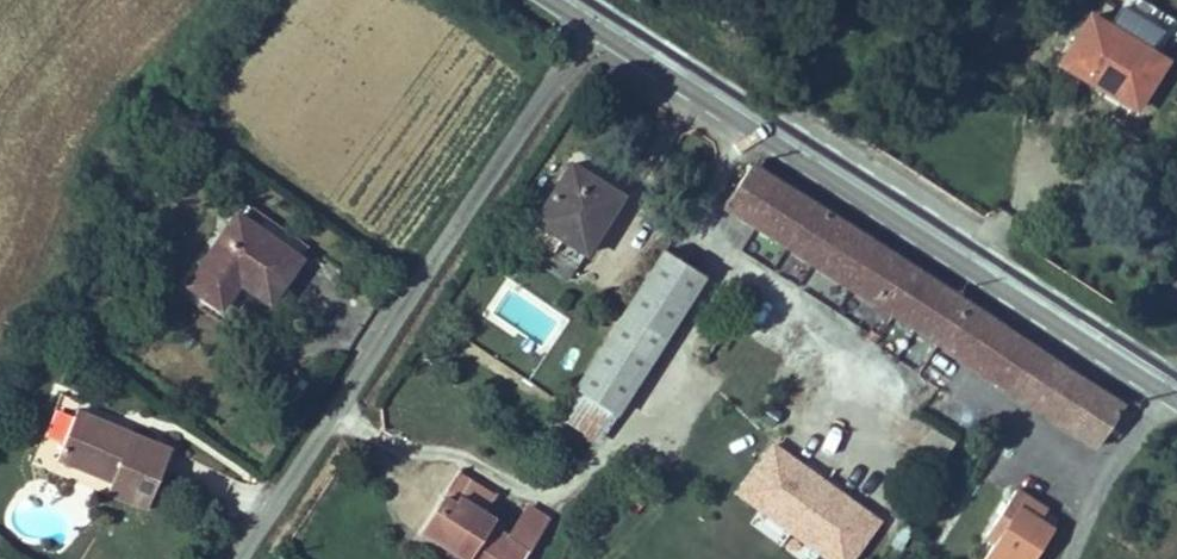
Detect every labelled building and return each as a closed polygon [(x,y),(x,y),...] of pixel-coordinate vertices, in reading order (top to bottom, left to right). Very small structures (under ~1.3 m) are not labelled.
[(1151,61),(1079,16),(1047,64),(1123,110),(1151,61)] [(557,154),(522,214),(537,224),(530,238),(567,259),(608,186),(557,154)] [(806,262),(838,219),(768,172),(739,217),(806,262)] [(234,210),(183,285),(220,310),(232,292),(261,313),(301,255),(234,210)] [(985,318),(838,219),(806,262),(957,362),(985,318)] [(650,250),(591,346),(637,370),(693,275),(650,250)] [(220,310),(183,285),(174,297),(211,322),(220,310)] [(1058,366),(985,318),(957,362),(1028,409),(1058,366)] [(637,370),(591,346),(564,390),(607,416),(637,370)] [(1109,401),(1058,366),(1028,409),(1078,445),(1109,401)] [(162,444),(71,407),(47,460),(101,482),(97,492),(136,508),(162,444)] [(771,443),(735,494),(827,558),(852,558),(879,520),(771,443)] [(101,482),(47,460),(43,470),(97,492),(101,482)] [(448,461),(413,520),(459,547),(455,556),(460,558),(506,558),(520,537),(484,514),(489,506),(478,500),(487,484),(448,461)] [(1021,488),(1005,505),(990,495),(966,527),(983,539),(970,558),(1014,558),(1049,507),(1021,488)]
